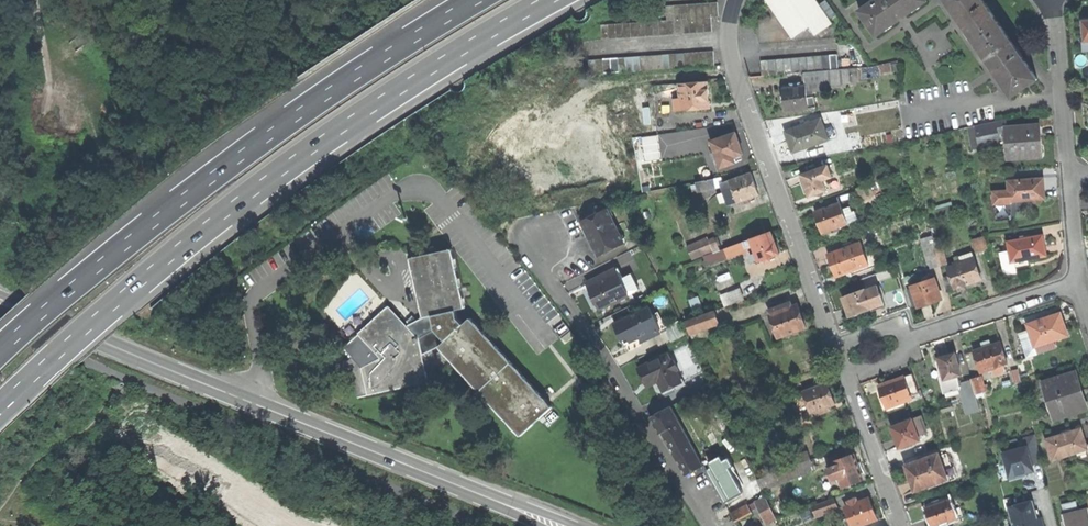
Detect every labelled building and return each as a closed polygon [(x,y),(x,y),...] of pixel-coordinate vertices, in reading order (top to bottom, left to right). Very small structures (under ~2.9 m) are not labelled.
[(832,24),(816,0),(766,0),(793,39),(809,27),(815,35),(832,24)] [(878,37),(929,3),(927,0),(880,0),(861,12),(878,37)] [(1004,31),(986,4),(984,0),(947,0),(961,20),(963,19),(966,24),(965,25),(980,47),(1004,31)] [(703,17),(711,17),(710,2),(702,3),(703,17)] [(710,2),(711,17),(718,16),(717,2),(710,2)] [(695,3),(687,4),(689,18),(696,18),(695,3)] [(696,18),(703,17),(702,3),(695,3),(696,18)] [(674,20),(682,19),(681,4),(673,5),(674,20)] [(667,20),(674,20),(673,5),(666,5),(667,20)] [(705,32),(703,17),(696,18),(697,33),(705,32)] [(711,17),(703,17),(705,32),(712,32),(711,17)] [(689,18),(690,33),(697,33),(696,18),(689,18)] [(1084,41),(1087,41),(1087,18),(1080,18),(1080,21),(1083,21),(1084,41)] [(683,34),(682,19),(674,20),(675,35),(683,34)] [(660,36),(668,35),(667,20),(659,21),(660,36)] [(667,20),(668,35),(675,35),(674,20),(667,20)] [(654,36),(653,21),(645,22),(646,37),(654,36)] [(638,22),(631,23),(632,38),(639,37),(638,22)] [(646,37),(645,22),(638,22),(639,37),(646,37)] [(616,39),(624,38),(623,23),(615,24),(616,39)] [(623,23),(624,38),(632,38),(631,23),(623,23)] [(602,40),(609,39),(608,24),(600,25),(602,40)] [(609,39),(616,39),(615,24),(608,24),(609,39)] [(1020,53),(1004,31),(980,47),(995,69),(997,68),(1000,74),(999,75),(1014,96),(1039,80),(1020,53)] [(714,66),(713,51),(706,52),(707,66),(714,66)] [(699,52),(692,53),(693,67),(700,67),(699,52)] [(706,52),(699,52),(700,67),(707,66),(706,52)] [(684,53),(677,54),(678,68),(685,68),(684,53)] [(693,67),(692,53),(684,53),(685,68),(693,67)] [(663,69),(671,69),(670,54),(662,55),(663,69)] [(678,68),(677,54),(670,54),(671,69),(678,68)] [(837,54),(829,55),(831,70),(839,69),(837,54)] [(648,56),(649,70),(656,70),(655,55),(648,56)] [(656,70),(663,69),(662,55),(655,55),(656,70)] [(822,56),(823,71),(825,71),(831,70),(829,55),(822,56)] [(641,71),(649,70),(648,56),(640,56),(641,71)] [(816,72),(823,71),(822,56),(814,57),(816,72)] [(627,72),(626,57),(618,58),(619,72),(627,72)] [(633,57),(626,57),(627,72),(634,71),(633,57)] [(804,73),(808,72),(807,57),(799,58),(800,73),(804,73)] [(807,57),(808,72),(816,72),(814,57),(807,57)] [(612,73),(619,72),(618,58),(611,58),(612,73)] [(793,74),(800,73),(799,58),(792,59),(793,74)] [(590,74),(597,74),(596,59),(589,60),(590,74)] [(605,73),(604,59),(596,59),(597,74),(605,73)] [(785,74),(784,59),(776,60),(778,75),(785,74)] [(792,59),(784,59),(785,74),(793,74),(792,59)] [(770,76),(778,75),(776,60),(768,61),(770,76)] [(762,76),(770,76),(768,61),(760,61),(762,76)] [(882,75),(892,72),(893,63),(880,66),(882,75)] [(856,68),(849,69),(850,82),(857,81),(856,68)] [(850,82),(849,69),(839,69),(831,70),(825,71),(826,85),(851,83),(850,82)] [(826,85),(825,71),(823,71),(816,72),(808,72),(804,73),(805,87),(806,87),(807,97),(814,97),(814,93),(827,92),(826,85)] [(676,111),(710,108),(708,94),(707,82),(679,84),(681,99),(675,100),(676,111)] [(806,87),(805,87),(802,87),(795,88),(784,89),(785,101),(786,111),(809,109),(807,97),(806,87)] [(814,97),(807,97),(809,109),(816,108),(814,97)] [(793,153),(828,140),(820,120),(786,132),(789,142),(793,153)] [(1040,129),(1006,132),(1005,121),(976,127),(980,147),(999,144),(998,142),(1006,140),(1008,161),(1042,158),(1041,144),(1040,129)] [(972,149),(980,147),(976,127),(968,128),(972,149)] [(735,163),(733,157),(743,154),(739,144),(735,133),(711,142),(715,153),(711,154),(713,160),(717,158),(721,168),(735,163)] [(818,169),(822,180),(825,179),(826,180),(832,177),(828,166),(818,169)] [(826,191),(822,180),(818,169),(802,175),(806,187),(810,197),(819,194),(823,192),(826,191)] [(730,181),(738,202),(745,200),(750,198),(759,195),(756,186),(751,173),(730,181)] [(714,179),(716,188),(723,186),(722,184),(721,177),(714,179)] [(716,188),(714,179),(696,183),(698,192),(716,188)] [(1044,179),(1008,182),(1010,203),(1046,200),(1044,188),(1044,179)] [(880,180),(868,184),(872,197),(862,201),(865,209),(884,202),(879,189),(883,188),(880,180)] [(729,206),(738,202),(730,181),(722,184),(723,186),(725,191),(724,192),(729,206)] [(868,184),(857,188),(862,201),(872,197),(868,184)] [(823,234),(848,225),(842,209),(840,204),(815,212),(820,224),(823,234)] [(1014,216),(1013,204),(998,205),(999,217),(1014,216)] [(842,209),(848,225),(855,222),(850,207),(842,209)] [(589,228),(602,255),(627,243),(610,208),(585,220),(589,228)] [(756,254),(759,260),(759,262),(764,260),(770,258),(780,254),(776,244),(771,232),(751,240),(754,246),(756,254)] [(1011,261),(1046,255),(1044,244),(1042,235),(1008,241),(1011,261)] [(933,268),(941,265),(936,249),(933,236),(923,239),(929,264),(931,263),(933,268)] [(985,237),(973,240),(976,252),(979,252),(980,253),(989,251),(985,237)] [(692,260),(713,252),(708,241),(707,238),(687,246),(692,260)] [(708,241),(713,252),(713,254),(720,251),(715,239),(708,241)] [(754,246),(751,240),(745,242),(747,249),(754,246)] [(747,250),(747,249),(745,242),(725,249),(727,257),(747,250)] [(869,265),(864,249),(861,243),(853,245),(848,247),(828,255),(832,266),(836,277),(851,272),(869,265)] [(869,265),(851,272),(852,276),(878,266),(870,247),(864,249),(869,265)] [(949,263),(944,247),(936,249),(941,265),(949,263)] [(521,436),(552,408),(470,318),(464,324),(458,318),(456,310),(465,308),(452,249),(411,258),(424,317),(417,321),(402,304),(398,306),(395,308),(410,324),(407,326),(389,307),(344,348),(363,368),(369,395),(428,381),(422,355),(439,346),(521,436)] [(725,249),(720,251),(713,254),(704,257),(707,265),(727,257),(725,249)] [(970,284),(981,280),(973,254),(961,257),(962,261),(955,263),(956,266),(949,268),(951,275),(944,277),(948,291),(970,284)] [(618,269),(586,285),(588,290),(592,288),(597,297),(603,309),(631,295),(618,269)] [(942,299),(935,279),(915,286),(915,288),(910,290),(916,307),(921,305),(922,306),(932,302),(942,299)] [(871,309),(872,312),(885,307),(878,287),(865,291),(871,309)] [(740,288),(722,295),(727,306),(745,299),(740,288)] [(848,310),(850,317),(871,309),(865,291),(864,290),(843,298),(848,310)] [(694,310),(703,308),(700,297),(691,299),(694,310)] [(792,307),(788,308),(786,305),(769,311),(779,338),(806,328),(798,305),(792,307)] [(645,341),(663,332),(662,329),(665,327),(668,326),(661,311),(655,314),(651,306),(618,324),(624,337),(632,352),(643,345),(645,342),(645,341)] [(716,309),(682,321),(688,334),(691,341),(696,339),(694,332),(721,322),(716,309)] [(872,312),(871,309),(850,317),(852,323),(873,315),(872,312)] [(1055,348),(1053,341),(1068,336),(1064,326),(1060,313),(1027,325),(1029,331),(1019,334),(1028,358),(1055,348)] [(668,326),(665,327),(673,342),(688,334),(682,321),(681,319),(668,326)] [(1005,370),(1003,364),(1007,364),(999,343),(991,346),(989,341),(986,342),(983,343),(984,348),(975,351),(982,372),(991,369),(993,375),(995,375),(1004,372),(1005,370)] [(962,387),(959,375),(963,374),(956,351),(948,354),(939,356),(940,360),(938,361),(942,375),(941,376),(945,392),(962,387)] [(675,390),(673,386),(683,380),(670,353),(641,368),(647,379),(652,377),(654,380),(655,383),(661,380),(668,394),(675,390)] [(1015,368),(1009,370),(1012,383),(1019,381),(1015,368)] [(1061,418),(1087,409),(1081,390),(1076,373),(1045,383),(1049,396),(1043,399),(1048,413),(1053,411),(1057,422),(1062,421),(1061,418)] [(905,377),(912,396),(919,394),(912,375),(905,377)] [(913,399),(912,396),(905,377),(904,376),(878,386),(883,399),(887,409),(913,399)] [(980,377),(972,379),(976,395),(990,391),(988,384),(983,386),(980,377)] [(780,394),(796,389),(792,378),(776,384),(780,394)] [(831,410),(830,406),(835,404),(831,394),(828,383),(804,392),(811,413),(813,417),(831,410)] [(798,418),(811,413),(804,392),(791,397),(798,418)] [(689,474),(706,465),(674,406),(652,417),(664,439),(668,437),(671,441),(684,465),(689,474)] [(921,417),(912,420),(917,434),(926,430),(921,417)] [(917,434),(912,420),(892,427),(896,438),(899,448),(920,440),(917,434)] [(1086,445),(1083,435),(1080,428),(1047,439),(1053,459),(1087,448),(1087,452),(1087,444),(1086,445)] [(1027,447),(1004,454),(1007,464),(1006,464),(1010,478),(1026,473),(1026,472),(1034,470),(1032,465),(1042,462),(1034,434),(1024,437),(1027,447)] [(786,458),(789,465),(812,457),(809,449),(786,458)] [(839,478),(843,487),(863,480),(858,466),(854,454),(834,462),(835,466),(828,469),(832,481),(839,478)] [(948,479),(939,457),(939,454),(926,459),(926,458),(917,461),(918,462),(906,466),(911,478),(915,491),(938,483),(948,479)] [(948,479),(938,483),(939,486),(956,479),(947,454),(939,457),(948,479)] [(815,466),(812,457),(789,465),(758,476),(762,485),(815,466)] [(711,468),(715,476),(728,469),(724,461),(711,468)] [(728,469),(715,476),(714,476),(718,484),(715,486),(718,490),(720,495),(723,494),(727,501),(743,493),(739,484),(742,483),(737,474),(734,476),(729,468),(728,469)] [(766,492),(762,485),(758,476),(757,475),(749,479),(753,487),(752,490),(756,498),(766,492)] [(817,517),(838,509),(834,499),(813,507),(817,517)] [(850,506),(845,508),(849,518),(852,525),(860,525),(877,519),(873,510),(869,499),(857,503),(850,506)] [(926,508),(930,518),(933,525),(936,525),(963,516),(958,503),(951,505),(949,499),(926,508)] [(1007,507),(1010,516),(1013,525),(1044,525),(1042,517),(1039,518),(1038,515),(1034,500),(1007,507)] [(1078,501),(1063,502),(1064,510),(1078,509),(1078,501)] [(771,504),(762,508),(767,518),(776,513),(771,504)] [(748,505),(730,515),(734,521),(751,511),(748,505)] [(1087,507),(1063,512),(1066,525),(1087,525),(1087,510),(1087,507)]
